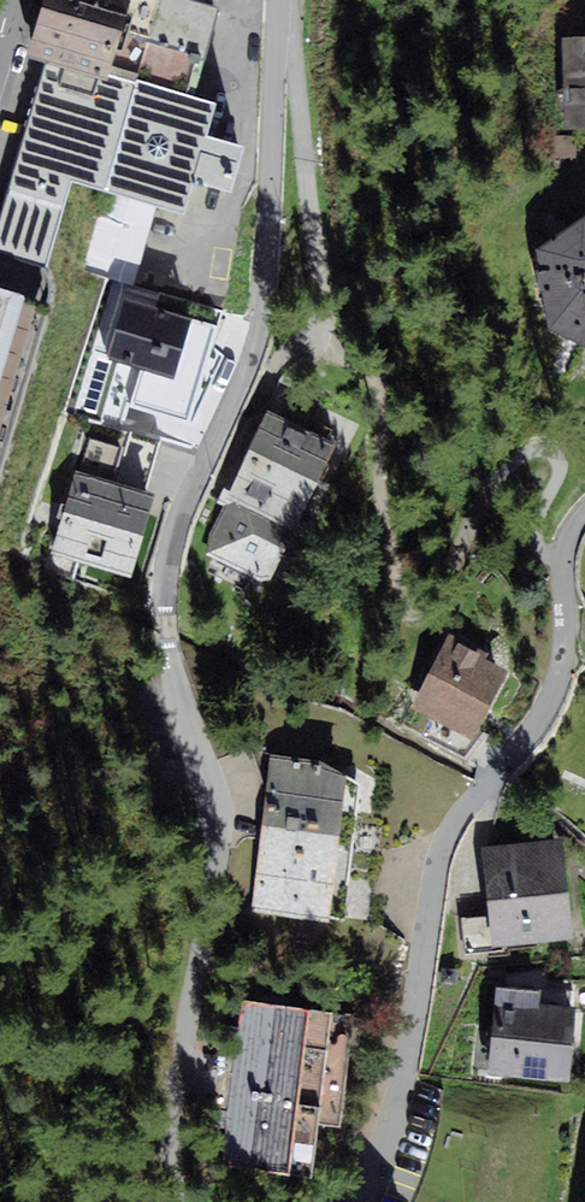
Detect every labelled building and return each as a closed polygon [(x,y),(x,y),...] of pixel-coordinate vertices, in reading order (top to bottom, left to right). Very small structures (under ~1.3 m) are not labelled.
[(0,214),(0,247),(48,260),(72,169),(185,199),(194,163),(230,172),(242,127),(205,117),(214,83),(194,78),(215,0),(40,0),(28,47),(43,51),(0,214)] [(565,119),(584,119),(584,27),(562,28),(565,119)] [(538,242),(549,322),(584,337),(584,206),(538,242)] [(50,292),(0,276),(0,457),(50,292)] [(188,309),(116,290),(99,356),(136,366),(170,375),(188,309)] [(136,366),(123,413),(188,430),(218,317),(188,309),(170,375),(136,366)] [(335,436),(267,405),(240,464),(219,511),(202,548),(270,579),(335,436)] [(151,485),(75,464),(52,547),(129,568),(151,485)] [(444,645),(409,711),(467,741),(502,675),(444,645)] [(337,768),(268,761),(253,910),(322,917),(337,768)] [(479,867),(488,947),(561,939),(552,859),(508,864),(479,867)] [(304,1014),(242,1006),(222,1163),(307,1174),(315,1112),(291,1109),(304,1014)] [(486,1012),(485,1078),(559,1079),(560,1014),(486,1012)]
